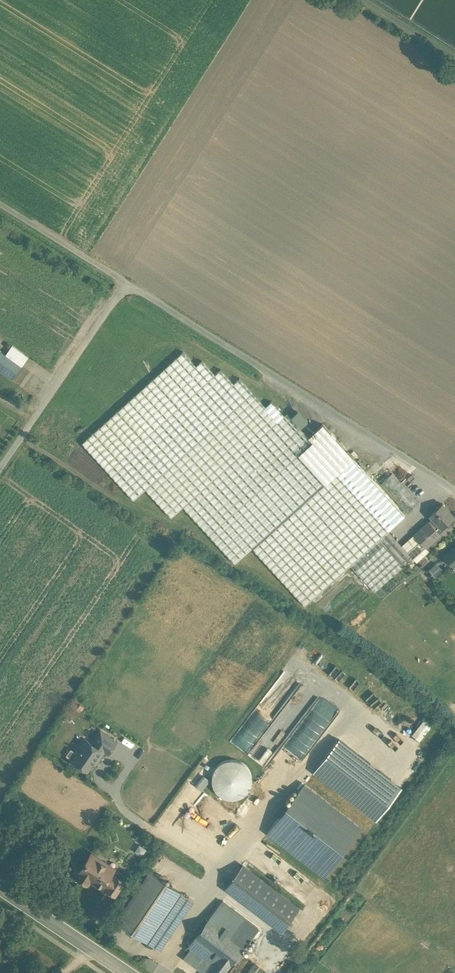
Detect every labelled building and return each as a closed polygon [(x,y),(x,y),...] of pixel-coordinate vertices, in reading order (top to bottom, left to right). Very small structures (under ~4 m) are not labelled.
[(6,355),(0,362),(0,370),(12,379),(22,366),(6,355)] [(354,458),(323,423),(309,436),(287,412),(284,415),(271,401),(265,406),(252,392),(146,489),(172,518),(183,507),(235,564),(260,542),(336,627),(414,556),(421,549),(417,544),(407,552),(402,546),(342,479),(345,477),(358,464),(354,459),(354,458)] [(405,516),(358,464),(345,477),(391,528),(405,516)] [(415,498),(392,473),(381,483),(403,508),(415,498)] [(436,529),(429,521),(414,534),(426,547),(440,534),(440,533),(448,526),(446,524),(454,517),(442,503),(430,514),(440,525),(436,529)] [(426,547),(414,534),(402,546),(407,552),(417,544),(421,549),(414,556),(418,561),(429,551),(426,547)] [(444,556),(454,566),(454,565),(454,546),(444,556)] [(412,734),(419,740),(433,723),(426,716),(412,734)] [(91,740),(83,735),(67,756),(90,773),(115,740),(100,728),(91,740)] [(312,773),(377,819),(401,785),(336,739),(312,773)] [(222,801),(254,789),(241,756),(209,769),(222,801)] [(266,833),(325,875),(362,824),(302,782),(266,833)] [(201,813),(198,820),(210,825),(213,818),(201,813)] [(114,868),(92,853),(76,876),(87,883),(90,880),(95,884),(96,883),(102,886),(104,884),(108,886),(113,878),(109,875),(114,868)] [(299,907),(243,865),(225,888),(281,930),(299,907)] [(150,870),(116,920),(147,941),(180,891),(150,870)] [(108,886),(106,889),(115,895),(125,881),(115,875),(113,878),(108,886)] [(180,891),(147,941),(155,946),(189,896),(180,891)] [(244,947),(207,920),(195,937),(231,964),(244,947)] [(231,964),(195,937),(188,946),(212,964),(206,972),(225,972),(231,964)] [(246,954),(240,963),(247,968),(244,972),(273,972),(246,954)] [(148,956),(141,966),(152,972),(159,964),(148,956)]
